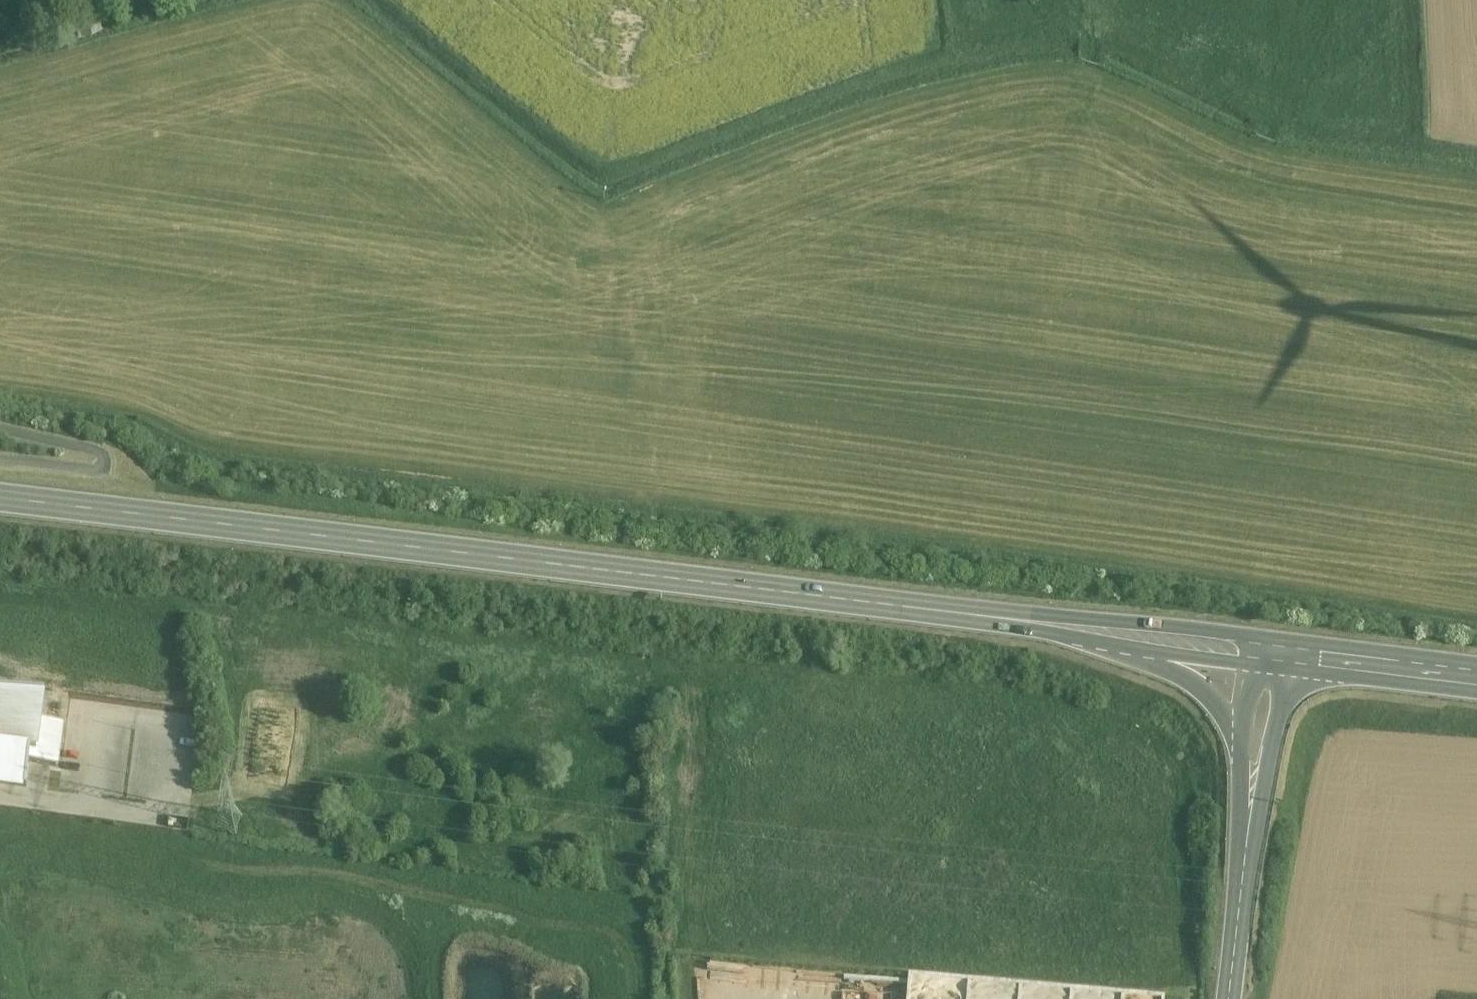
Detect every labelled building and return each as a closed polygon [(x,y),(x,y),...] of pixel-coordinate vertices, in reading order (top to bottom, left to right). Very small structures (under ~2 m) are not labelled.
[(0,687),(0,785),(27,788),(30,764),(57,767),(63,723),(42,721),(46,693),(0,687)]
